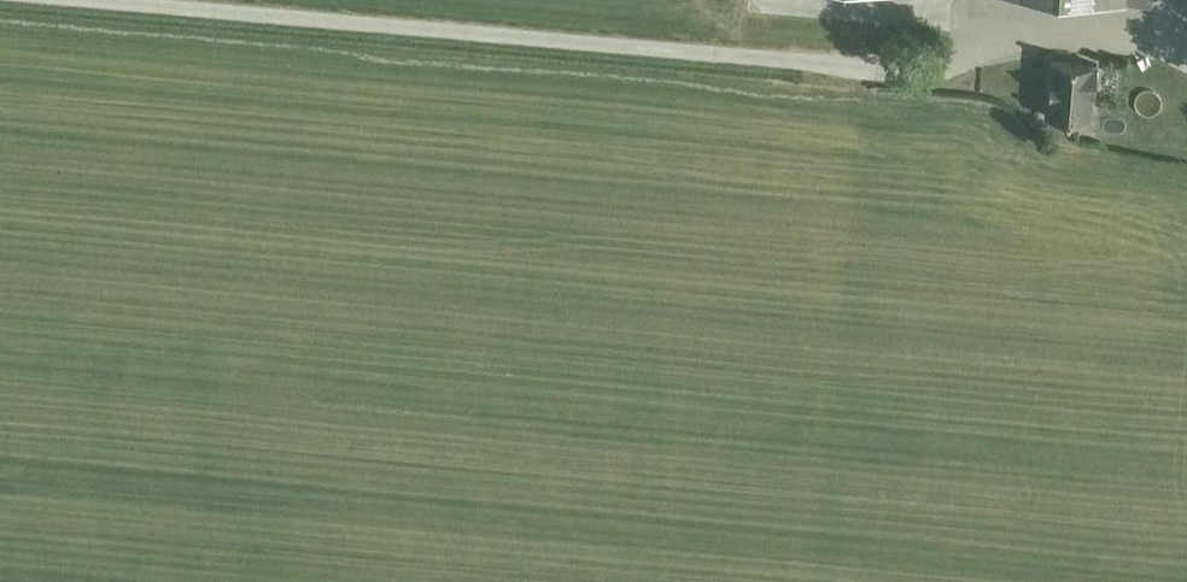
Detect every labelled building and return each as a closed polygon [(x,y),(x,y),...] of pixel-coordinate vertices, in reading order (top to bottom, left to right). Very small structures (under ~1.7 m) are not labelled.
[(1051,60),(1046,115),(1089,119),(1091,99),(1094,100),(1097,64),(1051,60)]
